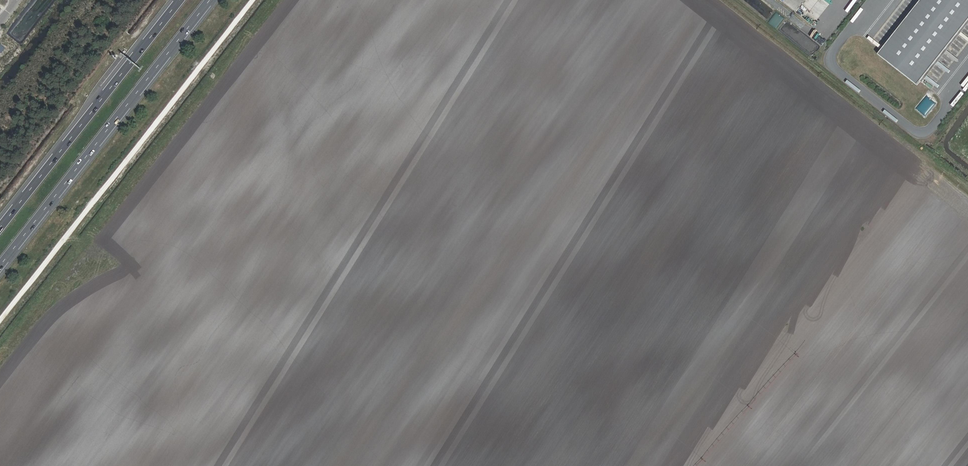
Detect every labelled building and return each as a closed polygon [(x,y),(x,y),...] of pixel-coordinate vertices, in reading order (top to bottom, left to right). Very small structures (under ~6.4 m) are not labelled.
[(812,25),(829,4),(824,0),(805,0),(796,12),(812,25)] [(881,59),(920,91),(967,30),(967,0),(928,0),(881,59)] [(499,455),(495,454),(494,465),(504,465),(504,463),(499,463),(499,455)]
